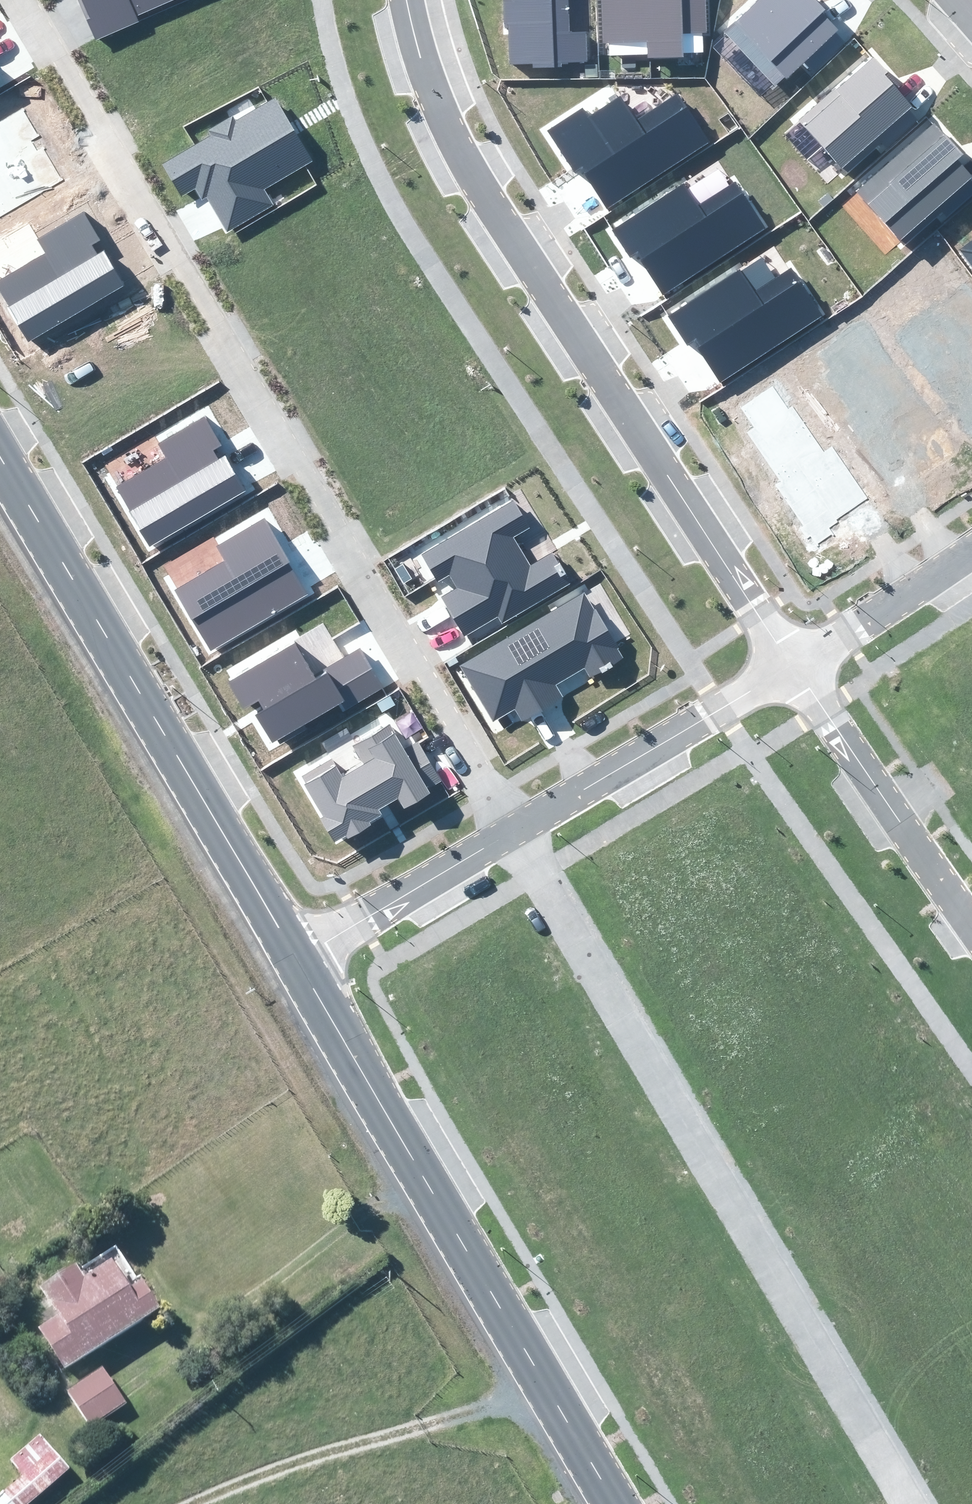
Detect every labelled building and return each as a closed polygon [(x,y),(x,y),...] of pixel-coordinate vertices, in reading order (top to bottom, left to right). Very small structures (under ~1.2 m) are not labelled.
[(97,40),(139,21),(136,16),(172,0),(79,0),(97,40)] [(503,29),(509,28),(510,64),(533,64),(533,67),(561,66),(561,64),(588,63),(587,31),(569,31),(568,0),(502,0),(503,29)] [(709,0),(602,0),(604,42),(647,40),(648,59),(684,58),(683,34),(711,33),(709,0)] [(775,83),(784,74),(787,77),(804,60),(813,69),(842,41),(834,33),(837,30),(822,13),(826,9),(817,0),(756,0),(724,30),(775,83)] [(901,85),(874,54),(800,120),(847,172),(912,114),(908,110),(912,107),(896,90),(901,85)] [(582,167),(608,206),(707,142),(677,94),(636,120),(620,95),(587,117),(582,109),(547,131),(574,172),(582,167)] [(211,136),(163,164),(181,195),(196,187),(203,199),(207,196),(226,230),(271,204),(262,190),(312,160),(275,97),(236,120),(233,116),(208,131),(211,136)] [(63,180),(43,147),(37,151),(31,140),(39,136),(22,108),(0,120),(0,217),(63,180)] [(856,192),(900,241),(971,176),(956,160),(963,154),(934,122),(856,192)] [(638,251),(663,290),(764,226),(735,181),(697,205),(683,183),(612,229),(630,257),(638,251)] [(125,285),(104,250),(97,254),(91,245),(100,240),(83,212),(37,239),(45,254),(0,280),(0,292),(29,341),(125,285)] [(971,267),(971,238),(958,249),(971,267)] [(695,340),(720,379),(821,314),(792,270),(775,280),(761,260),(741,273),(739,270),(667,317),(686,346),(695,340)] [(835,519),(866,499),(832,447),(822,453),(792,406),(788,409),(773,386),(740,407),(752,427),(746,431),(778,480),(773,484),(808,538),(811,536),(817,546),(834,535),(829,528),(837,522),(835,519)] [(150,546),(245,492),(225,456),(218,460),(212,451),(222,445),(205,415),(156,443),(164,457),(115,486),(150,546)] [(440,596),(465,637),(498,617),(502,625),(571,584),(552,553),(531,566),(513,537),(529,528),(513,501),(423,555),(439,581),(449,575),(456,587),(440,596)] [(309,594),(264,519),(217,547),(225,561),(174,591),(210,652),(309,594)] [(593,611),(584,593),(458,665),(492,724),(514,711),(521,722),(563,697),(556,685),(585,669),(590,678),(624,658),(596,609),(593,611)] [(343,713),(384,687),(360,649),(313,676),(295,642),(229,681),(244,710),(258,702),(263,710),(256,715),(273,742),(337,705),(343,713)] [(404,746),(391,723),(352,746),(362,763),(340,776),(331,761),(303,778),(325,817),(322,819),(334,841),(346,834),(348,838),(371,825),(369,822),(382,815),(379,810),(397,800),(403,811),(432,794),(429,789),(444,781),(419,738),(404,746)] [(70,1371),(166,1310),(151,1286),(143,1275),(139,1278),(120,1247),(84,1270),(82,1268),(46,1291),(64,1319),(45,1331),(70,1371)] [(94,1429),(130,1405),(107,1368),(71,1392),(94,1429)] [(74,1470),(43,1435),(13,1461),(25,1475),(0,1497),(0,1503),(34,1503),(74,1470)]
